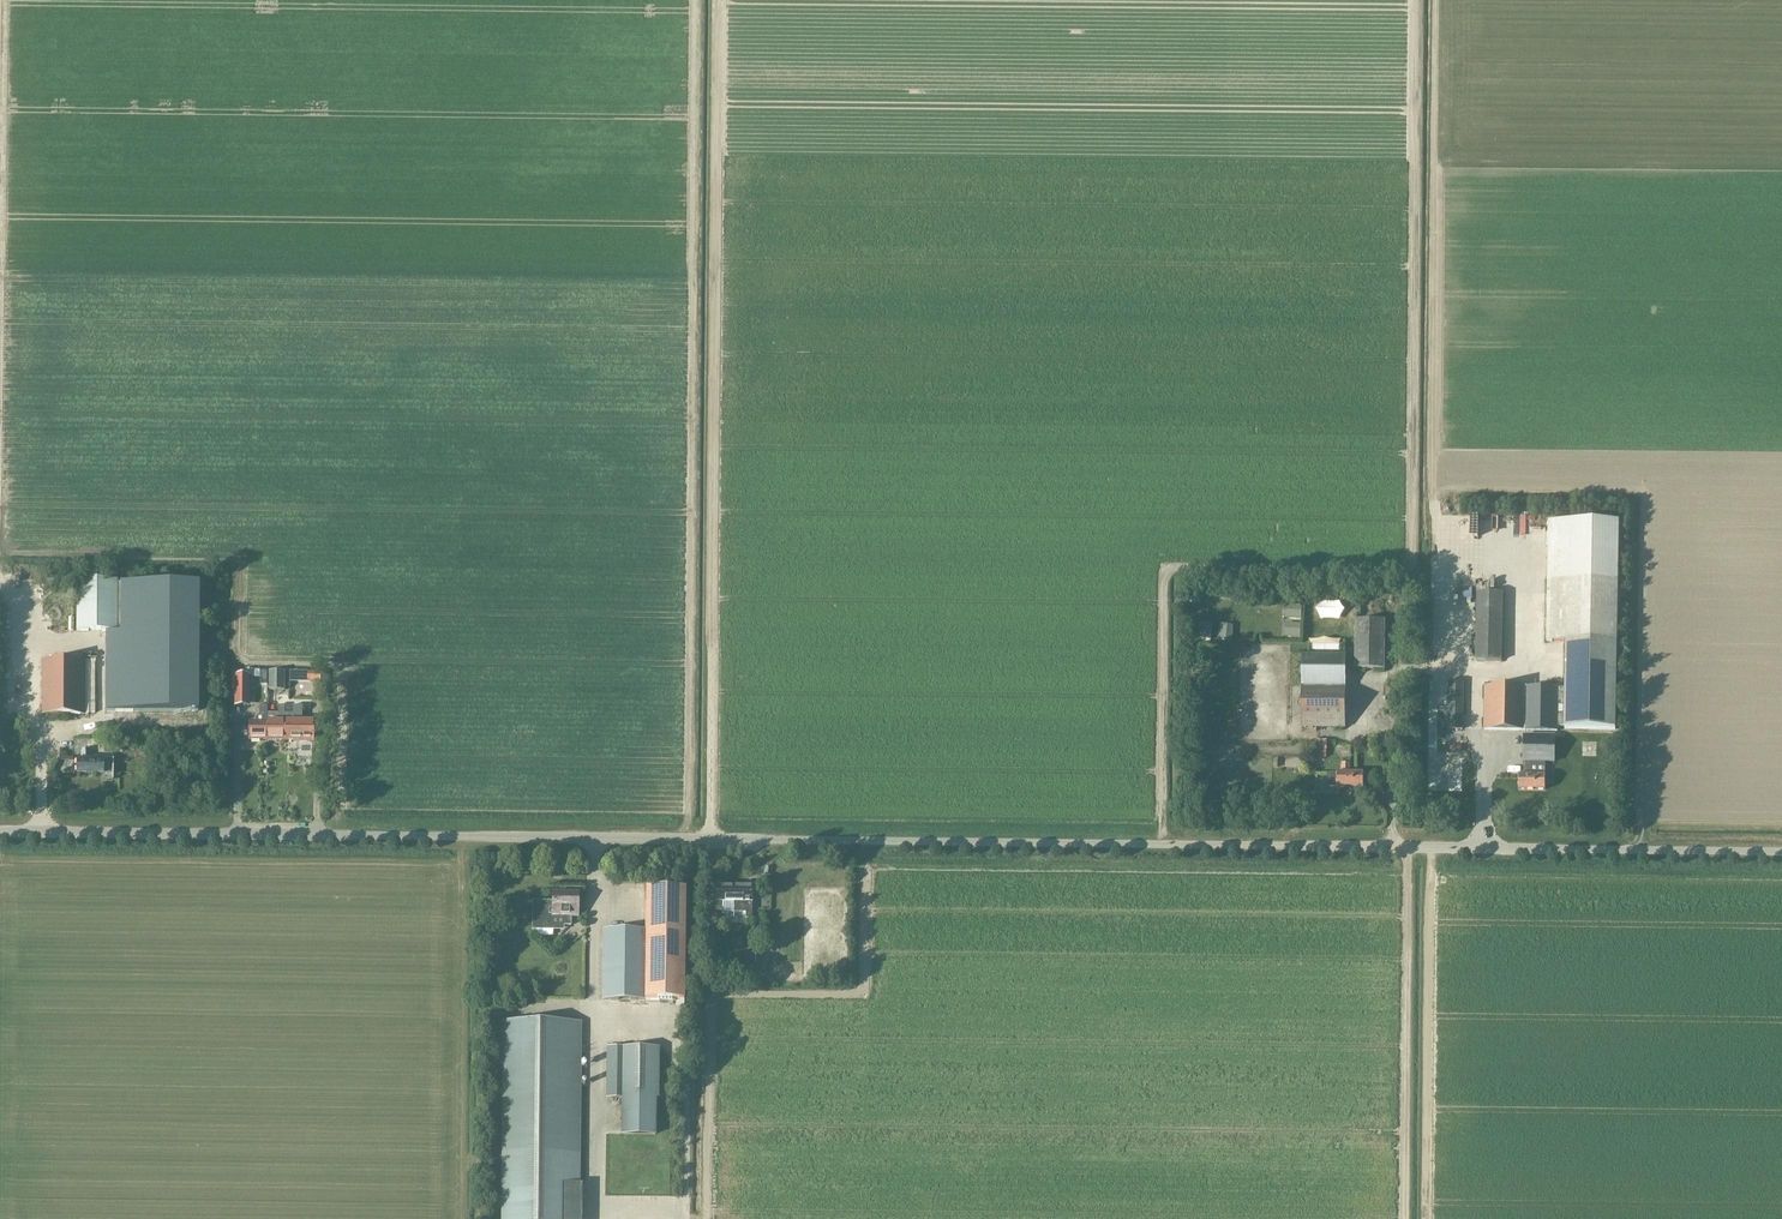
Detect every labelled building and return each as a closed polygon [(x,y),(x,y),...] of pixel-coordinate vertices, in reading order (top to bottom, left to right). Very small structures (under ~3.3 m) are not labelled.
[(1549,512),(1547,580),(1618,581),(1619,513),(1549,512)] [(117,630),(118,580),(76,580),(76,630),(117,630)] [(1546,641),(1566,641),(1617,641),(1618,581),(1547,580),(1546,641)] [(195,711),(196,583),(121,583),(121,631),(117,631),(106,631),(106,710),(121,710),(195,711)] [(1477,592),(1475,660),(1501,660),(1502,593),(1477,592)] [(1384,669),(1385,620),(1355,620),(1355,668),(1384,669)] [(1615,728),(1617,641),(1566,641),(1565,687),(1527,687),(1485,686),(1484,729),(1557,730),(1557,726),(1564,726),(1564,728),(1615,728)] [(1302,684),(1345,685),(1346,685),(1346,655),(1302,654),(1302,684)] [(85,713),(85,660),(42,660),(42,714),(85,713)] [(322,669),(305,670),(306,678),(314,678),(314,686),(323,686),(322,669)] [(268,689),(283,689),(283,671),(268,671),(268,689)] [(234,675),(234,705),(248,705),(249,675),(234,675)] [(1438,728),(1462,729),(1463,680),(1449,680),(1448,707),(1439,706),(1438,728)] [(1345,727),(1345,685),(1302,684),(1302,727),(1345,727)] [(249,739),(266,739),(267,713),(267,705),(259,705),(259,713),(255,719),(255,721),(249,721),(248,721),(248,739),(249,739)] [(283,739),(284,713),(284,705),(277,705),(277,713),(267,713),(266,739),(283,739)] [(283,739),(300,739),(300,740),(301,740),(302,705),(292,705),(292,713),(284,713),(283,739)] [(1555,762),(1555,736),(1524,735),(1524,761),(1555,762)] [(251,752),(252,745),(242,743),(241,751),(251,752)] [(103,760),(103,759),(89,759),(89,749),(81,749),(81,759),(76,759),(76,773),(103,774),(103,773),(113,773),(113,760),(103,760)] [(1572,767),(1580,766),(1578,758),(1570,759),(1572,767)] [(1337,773),(1328,773),(1328,786),(1337,786),(1363,787),(1363,773),(1350,773),(1350,763),(1342,763),(1342,772),(1337,772),(1337,773)] [(1545,789),(1545,775),(1531,775),(1532,765),(1523,765),(1523,775),(1519,775),(1518,789),(1545,789)] [(733,902),(733,886),(715,886),(715,910),(722,910),(723,910),(723,902),(733,902)] [(751,920),(751,886),(733,886),(733,902),(733,917),(734,917),(734,912),(745,912),(745,920),(751,920)] [(601,996),(644,996),(644,999),(675,1000),(675,1005),(683,1005),(685,888),(646,887),(645,933),(602,932),(601,996)] [(578,917),(578,908),(578,893),(551,893),(551,901),(532,900),(531,929),(563,929),(564,925),(571,925),(571,917),(578,917)] [(668,1015),(667,1032),(683,1032),(683,1016),(668,1015)] [(498,1021),(497,1064),(502,1064),(501,1218),(584,1218),(585,1185),(580,1185),(581,1021),(498,1021)] [(656,1050),(608,1049),(608,1098),(622,1098),(622,1135),(656,1135),(656,1050)]
